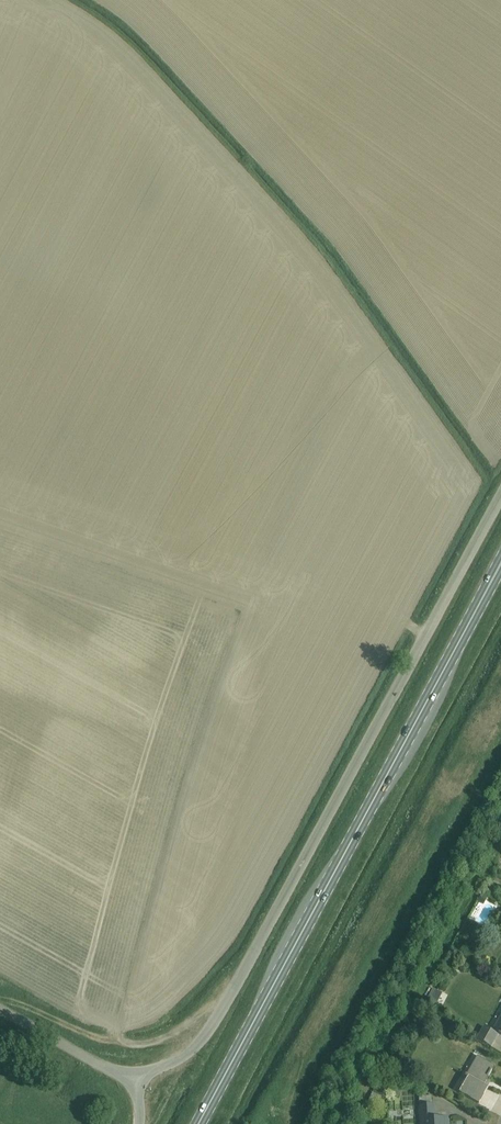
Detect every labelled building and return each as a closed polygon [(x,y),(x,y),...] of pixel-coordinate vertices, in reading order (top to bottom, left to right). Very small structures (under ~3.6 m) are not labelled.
[(481,894),(478,901),(483,904),(487,897),(481,894)] [(491,1047),(498,1035),(484,1027),(477,1039),(491,1047)] [(484,1085),(495,1066),(478,1056),(457,1091),(477,1103),(486,1086),(484,1085)] [(372,1093),(368,1102),(378,1107),(382,1097),(372,1093)] [(448,1118),(435,1119),(434,1105),(420,1106),(421,1123),(448,1123),(448,1118)]
